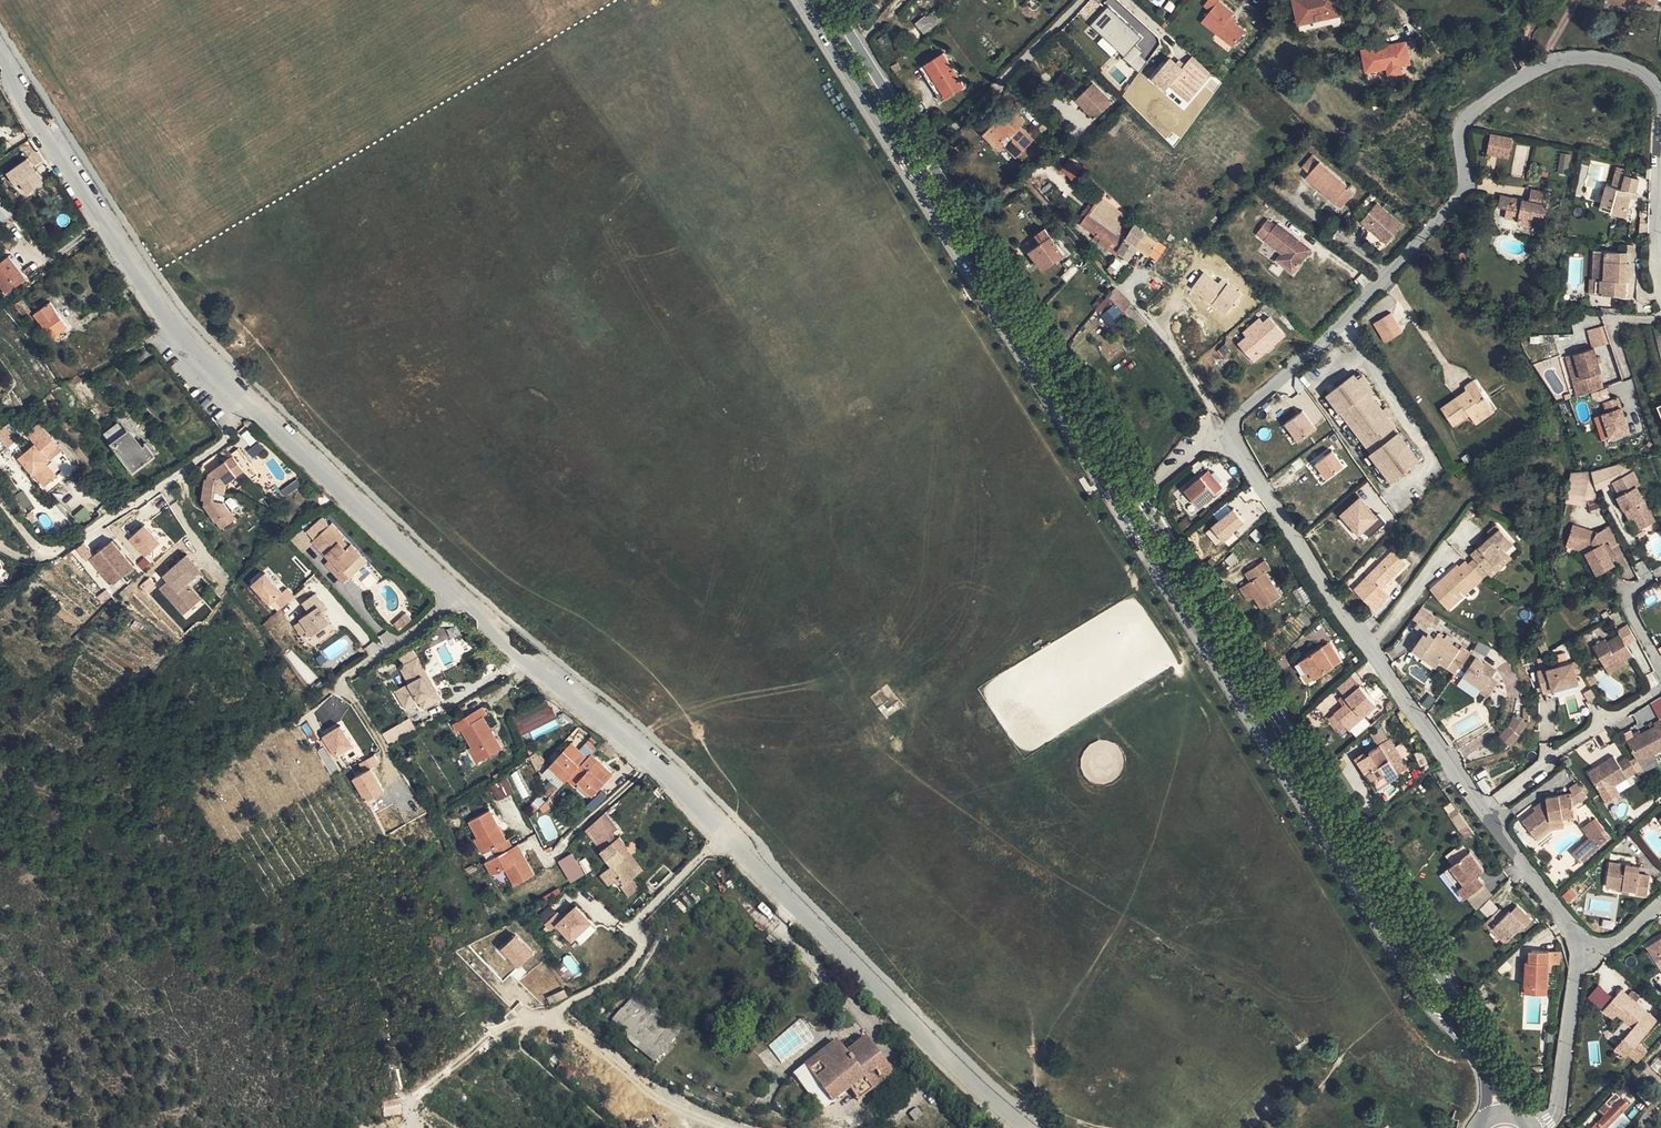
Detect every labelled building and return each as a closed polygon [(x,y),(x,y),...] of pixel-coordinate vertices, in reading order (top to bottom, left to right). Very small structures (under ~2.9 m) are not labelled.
[(1206,7),(1209,9),(1201,20),(1231,45),(1243,31),(1233,23),(1227,18),(1230,14),(1232,12),(1217,0),(1212,0),(1206,7)] [(1301,26),(1343,16),(1339,0),(1298,0),(1294,1),(1301,26)] [(1141,39),(1108,8),(1090,26),(1124,57),(1141,39)] [(923,35),(939,23),(930,12),(915,24),(923,35)] [(1227,18),(1233,23),(1236,19),(1230,14),(1227,18)] [(933,41),(920,50),(924,55),(943,80),(954,74),(933,41)] [(1362,51),(1366,73),(1386,69),(1388,77),(1401,75),(1399,67),(1411,65),(1407,43),(1362,51)] [(924,55),(920,50),(915,53),(936,85),(943,80),(924,55)] [(936,85),(915,53),(910,56),(931,88),(936,85)] [(1170,54),(1153,73),(1166,84),(1169,81),(1188,98),(1210,73),(1191,57),(1183,65),(1170,54)] [(1090,84),(1073,101),(1093,120),(1110,103),(1090,84)] [(1028,120),(1013,105),(985,132),(1000,147),(1007,141),(1009,143),(1008,145),(1019,156),(1037,139),(1024,125),(1028,120)] [(1509,157),(1513,140),(1490,135),(1486,153),(1509,157)] [(1061,148),(1049,159),(1053,163),(1054,162),(1066,174),(1075,165),(1063,153),(1064,152),(1061,148)] [(1339,186),(1350,194),(1357,185),(1314,150),(1304,163),(1312,169),(1308,173),(1333,193),(1339,186)] [(42,183),(26,160),(6,175),(16,189),(18,186),(25,195),(42,183)] [(1620,190),(1625,173),(1617,171),(1613,187),(1620,190)] [(1639,177),(1625,173),(1620,190),(1623,191),(1635,194),(1639,177)] [(1623,191),(1620,190),(1613,187),(1606,185),(1600,205),(1610,207),(1609,214),(1625,219),(1629,197),(1623,195),(1623,191)] [(1344,202),(1350,194),(1339,186),(1333,193),(1344,202)] [(1115,227),(1116,226),(1106,219),(1115,206),(1090,189),(1079,206),(1077,205),(1071,213),(1092,227),(1089,231),(1106,242),(1108,239),(1116,227),(1115,227)] [(1521,212),(1520,222),(1519,224),(1532,227),(1535,214),(1546,216),(1551,194),(1533,190),(1530,202),(1502,196),(1500,207),(1508,209),(1521,212)] [(12,215),(0,196),(0,222),(12,215)] [(1406,222),(1381,200),(1364,220),(1389,242),(1406,222)] [(1610,207),(1600,205),(1598,211),(1609,214),(1610,207)] [(1506,218),(1520,222),(1521,212),(1508,209),(1506,218)] [(1137,222),(1124,214),(1116,226),(1115,227),(1116,227),(1127,235),(1137,222)] [(1283,250),(1278,257),(1296,271),(1314,247),(1279,220),(1278,223),(1271,217),(1259,232),(1283,250)] [(1029,256),(1049,239),(1037,219),(1027,225),(1033,235),(1021,243),(1029,256)] [(1139,243),(1148,230),(1137,222),(1127,235),(1133,239),(1139,243)] [(1120,247),(1127,235),(1116,227),(1108,239),(1120,247)] [(1147,249),(1156,236),(1148,230),(1139,243),(1147,249)] [(1166,264),(1182,241),(1172,235),(1164,241),(1154,256),(1166,264)] [(1054,247),(1049,239),(1029,256),(1033,261),(1054,247)] [(1594,252),(1593,281),(1601,281),(1600,296),(1625,297),(1625,281),(1626,264),(1626,254),(1594,252)] [(1058,273),(1071,259),(1065,253),(1052,268),(1058,273)] [(8,258),(0,264),(0,287),(6,295),(25,280),(8,258)] [(1222,280),(1218,285),(1204,274),(1191,291),(1224,316),(1241,294),(1222,280)] [(1127,299),(1105,278),(1100,284),(1121,305),(1127,299)] [(1601,281),(1593,281),(1589,281),(1589,295),(1600,296),(1601,281)] [(1278,305),(1270,297),(1264,304),(1272,312),(1278,305)] [(1139,313),(1127,299),(1121,305),(1133,318),(1139,313)] [(1110,300),(1102,308),(1110,315),(1118,307),(1110,300)] [(38,324),(53,310),(47,303),(32,317),(38,324)] [(51,338),(57,332),(65,324),(53,310),(38,324),(51,338)] [(1272,339),(1275,342),(1287,331),(1272,314),(1271,315),(1269,314),(1262,319),(1261,318),(1259,319),(1258,318),(1249,326),(1252,330),(1239,341),(1243,345),(1245,344),(1256,358),(1262,353),(1259,350),(1272,339)] [(1391,315),(1374,325),(1384,342),(1401,332),(1391,315)] [(1600,328),(1585,333),(1590,348),(1605,344),(1600,328)] [(65,341),(57,332),(51,338),(58,347),(65,341)] [(1275,342),(1272,339),(1259,350),(1262,353),(1275,342)] [(1220,346),(1225,351),(1231,346),(1226,341),(1220,346)] [(1590,348),(1570,354),(1578,379),(1571,381),(1576,396),(1598,388),(1594,374),(1596,373),(1598,372),(1595,364),(1594,359),(1590,348)] [(1570,354),(1563,356),(1571,381),(1578,379),(1570,354)] [(1366,421),(1359,426),(1373,445),(1371,446),(1391,472),(1421,450),(1371,388),(1376,384),(1372,380),(1374,378),(1365,366),(1358,368),(1355,366),(1329,387),(1342,404),(1348,399),(1366,421)] [(1475,386),(1468,391),(1475,400),(1482,395),(1475,386)] [(1469,415),(1473,421),(1484,413),(1482,411),(1490,406),(1482,395),(1475,400),(1468,391),(1441,409),(1453,427),(1469,415)] [(1347,411),(1359,426),(1366,421),(1348,399),(1342,404),(1347,411)] [(1621,402),(1602,408),(1604,413),(1596,415),(1604,440),(1631,431),(1621,402)] [(1484,413),(1473,421),(1476,425),(1494,412),(1490,406),(1482,411),(1484,413)] [(1314,431),(1302,413),(1285,424),(1297,442),(1314,431)] [(6,425),(0,430),(0,438),(8,450),(18,442),(6,425)] [(138,451),(118,426),(105,436),(134,472),(154,454),(146,444),(138,451)] [(42,488),(54,477),(44,465),(48,462),(44,458),(57,447),(46,434),(17,459),(42,488)] [(243,512),(232,496),(227,494),(229,475),(235,476),(251,464),(241,449),(218,466),(216,473),(213,472),(210,492),(213,493),(212,498),(229,522),(243,512)] [(1342,469),(1331,453),(1314,465),(1325,480),(1342,469)] [(1221,489),(1206,472),(1184,492),(1198,509),(1221,489)] [(1588,503),(1586,472),(1566,473),(1569,505),(1588,503)] [(1612,484),(1619,497),(1630,491),(1635,488),(1638,487),(1631,473),(1612,484)] [(1635,488),(1630,491),(1649,526),(1654,523),(1635,488)] [(72,501),(62,489),(51,498),(62,511),(72,501)] [(1649,526),(1630,491),(1619,497),(1617,498),(1630,523),(1635,521),(1640,531),(1649,526)] [(1361,497),(1340,514),(1357,535),(1362,531),(1370,540),(1386,526),(1361,497)] [(1233,510),(1212,526),(1224,540),(1245,524),(1233,510)] [(1582,534),(1575,519),(1574,519),(1568,534),(1582,534)] [(1598,528),(1575,519),(1582,534),(1588,542),(1590,545),(1584,537),(1598,562),(1601,568),(1615,560),(1603,538),(1598,528)] [(1612,520),(1603,525),(1609,535),(1613,542),(1621,538),(1612,520)] [(1467,562),(1484,583),(1492,578),(1490,575),(1485,570),(1507,551),(1505,549),(1513,542),(1496,522),(1487,530),(1490,534),(1469,552),(1473,557),(1467,562)] [(127,541),(145,558),(160,543),(142,525),(127,541)] [(330,525),(328,526),(341,541),(343,539),(330,525)] [(1603,525),(1598,528),(1603,538),(1609,535),(1603,525)] [(341,541),(328,526),(311,542),(324,556),(326,555),(330,559),(324,565),(342,585),(348,579),(342,573),(360,557),(349,546),(344,551),(338,544),(341,541)] [(1584,537),(1582,534),(1568,534),(1566,539),(1586,547),(1584,537)] [(1598,562),(1584,537),(1586,547),(1599,569),(1601,568),(1598,562)] [(137,568),(115,540),(92,559),(115,586),(137,568)] [(85,565),(92,559),(80,543),(72,549),(85,565)] [(200,568),(186,551),(160,571),(165,576),(156,584),(180,612),(199,597),(186,579),(200,568)] [(1485,570),(1490,575),(1511,557),(1507,551),(1485,570)] [(1353,590),(1373,609),(1387,595),(1380,588),(1404,565),(1391,552),(1353,590)] [(1251,577),(1247,580),(1255,592),(1263,604),(1282,592),(1266,567),(1271,564),(1265,556),(1246,569),(1251,577)] [(1467,562),(1464,559),(1458,564),(1457,563),(1429,586),(1449,612),(1465,598),(1462,594),(1473,585),(1477,590),(1484,583),(1467,562)] [(250,584),(274,615),(295,598),(288,588),(280,593),(265,573),(250,584)] [(1255,592),(1247,580),(1240,584),(1248,597),(1255,592)] [(1462,594),(1465,598),(1477,590),(1473,585),(1462,594)] [(315,595),(301,604),(308,614),(299,620),(301,622),(293,628),(299,636),(307,631),(311,636),(329,624),(319,610),(323,607),(315,595)] [(1428,614),(1430,611),(1416,603),(1409,614),(1423,622),(1428,614)] [(408,608),(404,612),(409,618),(413,614),(408,608)] [(1430,611),(1428,614),(1433,617),(1437,611),(1432,609),(1430,611)] [(404,612),(395,619),(401,625),(409,618),(404,612)] [(1601,630),(1589,637),(1600,658),(1612,651),(1614,653),(1619,650),(1627,646),(1621,636),(1631,630),(1624,616),(1613,622),(1615,626),(1603,634),(1601,630)] [(1450,662),(1463,643),(1456,638),(1454,640),(1433,624),(1418,643),(1432,655),(1434,653),(1448,664),(1450,662)] [(455,626),(446,629),(449,638),(458,636),(455,626)] [(1418,643),(1414,648),(1429,659),(1432,655),(1418,643)] [(1478,653),(1463,643),(1450,662),(1458,666),(1478,679),(1485,667),(1474,660),(1478,653)] [(1329,644),(1321,649),(1325,654),(1333,649),(1329,644)] [(1325,654),(1321,649),(1295,666),(1303,678),(1310,673),(1316,681),(1342,663),(1333,649),(1325,654)] [(1612,651),(1600,658),(1604,665),(1621,655),(1619,650),(1614,653),(1612,651)] [(1582,662),(1576,652),(1571,654),(1575,664),(1582,662)] [(1490,661),(1478,653),(1474,660),(1485,667),(1490,661)] [(1575,664),(1571,654),(1539,664),(1544,685),(1554,682),(1578,674),(1575,664)] [(1109,679),(1110,701),(1134,688),(1133,676),(1141,672),(1144,678),(1150,675),(1153,675),(1166,667),(1157,668),(1151,656),(1151,674),(1142,658),(1142,668),(1124,668),(1130,679),(1130,687),(1114,687),(1109,679)] [(430,691),(433,689),(415,658),(408,662),(418,678),(421,676),(430,691)] [(439,698),(433,689),(430,691),(421,676),(418,678),(408,662),(398,668),(407,684),(394,692),(404,709),(413,704),(411,701),(416,698),(418,701),(422,708),(439,698)] [(1476,682),(1478,679),(1458,666),(1456,669),(1476,682)] [(1310,673),(1303,678),(1308,686),(1316,681),(1310,673)] [(1344,701),(1357,688),(1347,678),(1334,690),(1344,701)] [(1554,682),(1544,685),(1546,693),(1556,690),(1554,682)] [(871,694),(883,712),(900,700),(889,683),(871,694)] [(1347,704),(1335,717),(1346,728),(1359,716),(1361,718),(1374,704),(1357,688),(1344,701),(1347,704)] [(1590,689),(1583,693),(1588,701),(1595,696),(1590,689)] [(555,720),(548,704),(514,720),(521,736),(555,720)] [(1637,724),(1630,727),(1623,731),(1635,752),(1660,739),(1660,717),(1657,708),(1649,713),(1651,717),(1637,724)] [(484,718),(479,711),(464,719),(468,726),(458,733),(477,766),(499,752),(480,721),(484,718)] [(1346,728),(1335,717),(1330,721),(1344,735),(1348,731),(1346,728)] [(1508,727),(1497,737),(1508,747),(1518,739),(1525,724),(1513,717),(1508,727)] [(386,743),(415,729),(410,719),(382,733),(386,743)] [(339,727),(320,739),(332,758),(351,746),(339,727)] [(564,731),(561,734),(570,743),(573,740),(564,731)] [(574,753),(580,748),(573,740),(570,743),(561,734),(534,760),(544,772),(538,778),(542,783),(564,763),(574,753)] [(530,739),(524,744),(525,746),(529,757),(538,748),(530,739)] [(1387,782),(1397,776),(1393,769),(1403,763),(1388,741),(1369,752),(1371,755),(1360,762),(1368,774),(1364,776),(1368,783),(1383,774),(1387,782)] [(594,758),(597,755),(585,743),(580,748),(574,753),(580,760),(570,769),(584,784),(602,767),(594,758)] [(1599,784),(1633,761),(1624,748),(1616,753),(1611,746),(1597,755),(1598,757),(1584,763),(1599,784)] [(564,763),(570,769),(580,760),(574,753),(564,763)] [(606,764),(597,755),(594,758),(602,767),(606,764)] [(350,779),(363,803),(383,791),(371,768),(375,765),(372,757),(357,765),(361,773),(350,779)] [(1426,769),(1422,760),(1415,763),(1419,772),(1426,769)] [(1393,769),(1397,776),(1407,771),(1403,763),(1393,769)] [(511,783),(504,770),(491,777),(498,790),(511,783)] [(1577,793),(1584,787),(1574,774),(1566,779),(1577,793)] [(1568,784),(1544,788),(1545,793),(1533,802),(1520,811),(1535,830),(1550,819),(1549,811),(1560,810),(1572,808),(1568,784)] [(1545,793),(1544,788),(1531,798),(1533,802),(1545,793)] [(489,843),(505,834),(500,826),(498,827),(481,799),(461,810),(470,826),(478,840),(485,836),(489,843)] [(612,818),(599,800),(578,817),(591,834),(607,822),(612,818)] [(1561,817),(1560,810),(1549,811),(1550,819),(1561,817)] [(1581,842),(1584,847),(1602,832),(1589,814),(1580,820),(1587,830),(1569,845),(1571,848),(1575,845),(1576,846),(1581,842)] [(615,842),(619,839),(621,837),(614,826),(612,828),(607,822),(591,834),(600,847),(597,850),(622,884),(634,876),(627,865),(630,863),(615,842)] [(473,842),(478,840),(470,826),(465,828),(473,842)] [(509,843),(514,840),(509,831),(505,834),(489,843),(477,851),(483,863),(497,856),(507,873),(527,862),(517,846),(513,848),(509,843)] [(634,860),(619,839),(615,842),(630,863),(634,860)] [(517,846),(514,840),(509,843),(513,848),(517,846)] [(565,840),(552,848),(565,868),(576,861),(565,840)] [(1575,845),(1571,848),(1576,854),(1584,847),(1581,842),(1576,846),(1575,845)] [(1469,853),(1452,869),(1472,892),(1483,881),(1479,875),(1484,870),(1469,853)] [(1607,887),(1623,889),(1631,890),(1637,890),(1637,895),(1648,896),(1650,876),(1639,875),(1640,866),(1609,863),(1607,887)] [(567,871),(565,868),(536,887),(539,890),(567,871)] [(1472,892),(1452,869),(1446,874),(1466,897),(1472,892)] [(1479,909),(1487,917),(1497,908),(1488,899),(1479,909)] [(1515,917),(1521,911),(1518,907),(1511,913),(1515,917)] [(555,927),(571,943),(590,924),(574,908),(561,921),(555,915),(543,927),(549,933),(555,927)] [(1532,922),(1521,911),(1515,917),(1511,913),(1509,912),(1506,915),(1500,909),(1484,923),(1490,930),(1494,927),(1507,941),(1523,927),(1525,929),(1532,922)] [(1642,934),(1655,953),(1660,950),(1660,952),(1660,920),(1642,934)] [(1504,944),(1507,941),(1494,927),(1490,930),(1504,944)] [(533,954),(515,936),(502,950),(519,967),(533,954)] [(1550,965),(1551,954),(1551,953),(1533,953),(1530,955),(1530,964),(1527,964),(1526,974),(1525,990),(1549,991),(1550,965)] [(1587,998),(1601,1009),(1612,996),(1598,985),(1587,998)] [(1618,1014),(1624,1020),(1614,1032),(1623,1040),(1617,1046),(1637,1064),(1648,1051),(1638,1043),(1645,1035),(1652,1027),(1659,1020),(1637,1002),(1630,995),(1622,989),(1604,1010),(1614,1019),(1618,1014)] [(1630,995),(1637,1002),(1641,998),(1633,992),(1630,995)] [(677,1031),(636,994),(612,1019),(623,1030),(621,1032),(650,1058),(677,1031)] [(893,1070),(888,1058),(885,1061),(861,1031),(842,1046),(835,1038),(793,1072),(821,1108),(850,1085),(863,1075),(872,1086),(893,1070)] [(859,1096),(872,1086),(863,1075),(850,1085),(859,1096)] [(400,1096),(386,1100),(390,1114),(404,1110),(400,1096)] [(1623,1111),(1616,1104),(1593,1127),(1606,1127),(1623,1111)] [(869,1127),(881,1127),(884,1123),(873,1117),(869,1127)]
